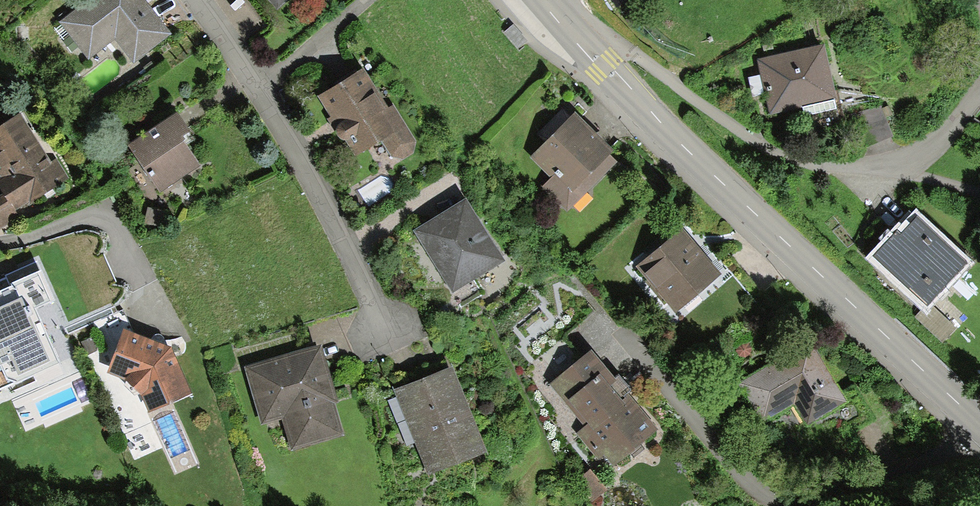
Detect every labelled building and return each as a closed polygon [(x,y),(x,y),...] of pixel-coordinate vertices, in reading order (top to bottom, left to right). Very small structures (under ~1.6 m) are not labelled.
[(58,22),(85,57),(113,36),(133,61),(169,33),(143,0),(86,0),(58,22)] [(278,10),(288,0),(269,0),(278,10)] [(525,40),(510,24),(501,32),(516,48),(525,40)] [(822,43),(757,59),(770,112),(835,97),(822,43)] [(335,138),(342,140),(353,156),(366,147),(384,175),(405,162),(414,155),(413,139),(392,104),(386,107),(382,101),(380,102),(361,68),(314,94),(330,121),(331,126),(332,133),(335,138)] [(175,110),(125,142),(157,190),(198,164),(178,133),(187,128),(175,110)] [(16,111),(0,121),(0,184),(5,191),(0,194),(0,224),(66,180),(52,158),(48,160),(16,111)] [(571,113),(531,155),(551,174),(539,187),(566,211),(615,159),(607,152),(609,149),(571,113)] [(502,257),(464,196),(411,229),(450,290),(502,257)] [(895,231),(873,256),(927,306),(968,262),(917,216),(900,235),(895,231)] [(632,266),(672,312),(718,273),(678,226),(632,266)] [(0,272),(0,394),(65,364),(40,308),(55,301),(35,256),(0,272)] [(122,329),(104,371),(122,377),(138,391),(147,411),(187,393),(167,346),(122,329)] [(845,400),(833,377),(811,341),(739,384),(762,422),(791,404),(803,425),(845,400)] [(260,422),(278,416),(289,450),(341,434),(330,400),(336,398),(318,342),(242,366),(260,422)] [(588,350),(547,386),(582,426),(573,433),(607,471),(656,428),(588,350)] [(483,447),(449,365),(390,389),(425,471),(483,447)]
